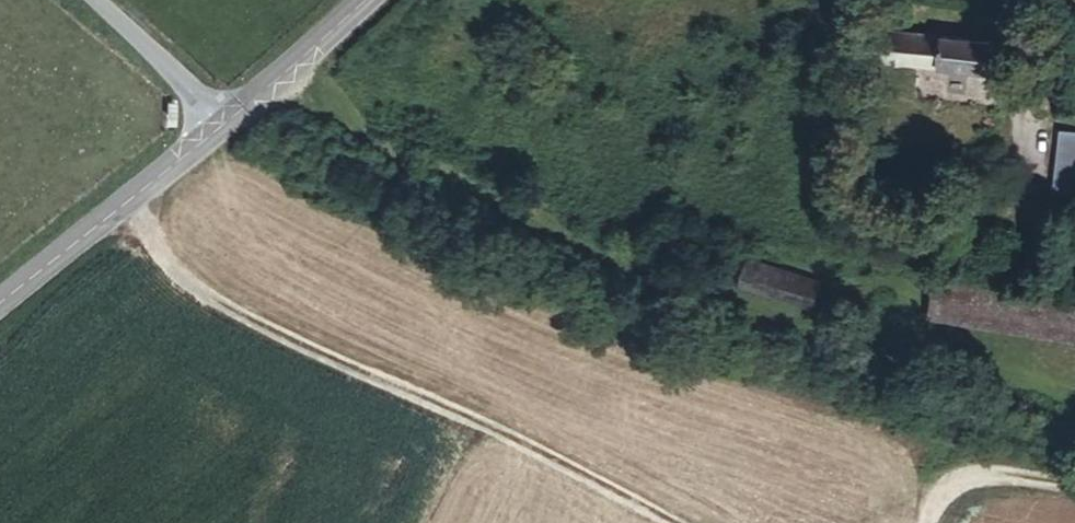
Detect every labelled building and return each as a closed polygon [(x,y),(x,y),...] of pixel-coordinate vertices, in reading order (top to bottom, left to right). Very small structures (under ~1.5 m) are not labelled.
[(938,27),(936,61),(995,64),(997,31),(938,27)] [(891,60),(913,61),(914,35),(892,34),(891,60)]
